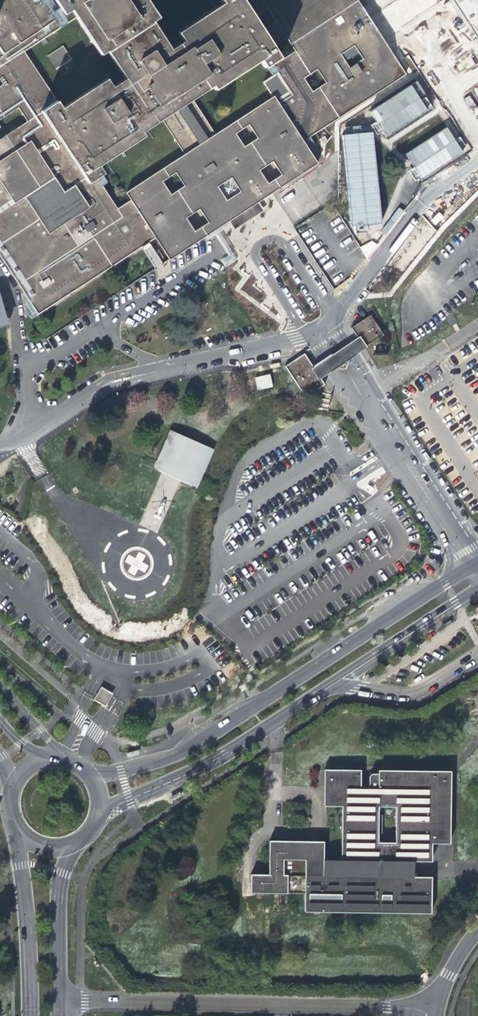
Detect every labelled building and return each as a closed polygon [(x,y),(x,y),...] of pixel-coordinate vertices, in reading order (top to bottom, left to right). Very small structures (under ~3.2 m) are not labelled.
[(38,313),(155,237),(169,259),(228,221),(257,202),(316,163),(302,142),(405,75),(356,0),(208,0),(214,9),(177,33),(183,41),(170,49),(152,23),(157,20),(144,0),(0,0),(0,82),(1,85),(0,85),(0,119),(18,107),(27,120),(0,138),(0,256),(38,313)] [(477,46),(477,0),(448,0),(477,46)] [(47,57),(61,79),(77,69),(62,47),(47,57)] [(417,81),(369,111),(376,122),(375,123),(384,139),(434,108),(417,81)] [(470,110),(475,108),(471,95),(465,98),(470,110)] [(448,127),(405,153),(414,168),(410,170),(417,182),(464,153),(448,127)] [(382,227),(375,132),(343,134),(350,229),(382,227)] [(257,202),(228,221),(234,229),(263,211),(257,202)] [(369,257),(378,245),(370,238),(360,250),(369,257)] [(352,330),(358,339),(363,347),(364,349),(384,336),(372,317),(352,330)] [(350,355),(363,347),(358,339),(355,340),(313,369),(318,376),(350,355)] [(318,376),(313,369),(304,355),(285,367),(305,398),(324,386),(318,376)] [(254,377),(257,390),(273,387),(270,374),(254,377)] [(178,433),(160,470),(193,485),(211,448),(178,433)] [(105,706),(113,693),(101,686),(93,700),(105,706)] [(249,893),(303,894),(303,904),(393,906),(399,911),(415,911),(426,901),(426,889),(418,881),(413,876),(413,862),(421,863),(422,839),(431,839),(445,840),(445,826),(448,826),(450,771),(377,770),(378,774),(373,773),(371,774),(370,776),(370,777),(370,788),(359,788),(359,770),(341,769),(341,772),(327,772),(327,799),(340,799),(340,807),(339,861),(322,861),(318,860),(318,855),(308,855),(308,860),(295,860),(295,850),(286,850),(286,840),(268,840),(267,875),(249,874),(249,893)] [(448,845),(448,826),(445,826),(445,840),(431,839),(431,844),(448,845)] [(431,863),(431,844),(431,839),(422,839),(421,863),(431,863)] [(323,841),(286,840),(286,850),(295,850),(295,860),(308,860),(308,855),(318,855),(318,860),(322,861),(323,841)] [(431,881),(418,881),(426,889),(426,901),(415,911),(399,911),(393,906),(303,904),(303,914),(430,917),(431,881)]
